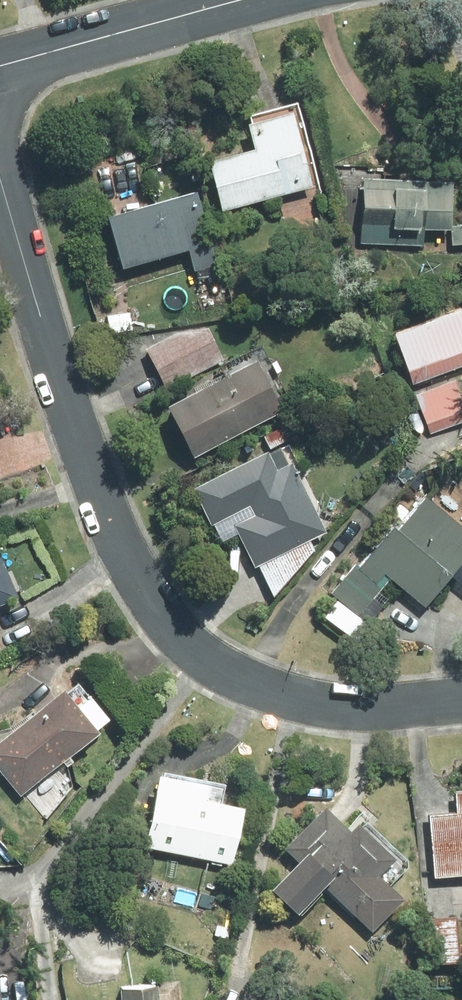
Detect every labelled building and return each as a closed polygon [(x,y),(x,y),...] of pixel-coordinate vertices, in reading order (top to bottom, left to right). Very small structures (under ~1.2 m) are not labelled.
[(218,210),(308,185),(286,107),(241,121),(249,147),(204,160),(218,210)] [(449,178),(360,175),(358,242),(420,244),(420,227),(447,227),(449,178)] [(190,185),(101,211),(118,266),(184,246),(191,269),(212,263),(190,185)] [(453,218),(454,228),(448,228),(448,243),(461,242),(461,217),(453,218)] [(461,361),(461,318),(455,302),(388,329),(409,382),(461,361)] [(221,358),(204,324),(174,329),(142,345),(163,387),(221,358)] [(162,401),(190,456),(279,410),(251,355),(162,401)] [(413,392),(429,433),(461,420),(461,402),(452,377),(413,392)] [(230,524),(251,567),(324,531),(289,460),(274,467),(265,449),(189,485),(208,523),(246,505),(250,514),(230,524)] [(461,559),(461,525),(426,494),(397,529),(392,525),(358,565),(355,563),(330,593),(356,615),(389,577),(422,605),(461,559)] [(16,595),(0,557),(0,602),(16,595)] [(94,725),(56,683),(0,734),(0,771),(19,793),(94,725)] [(139,843),(228,861),(240,802),(151,783),(139,843)] [(370,929),(401,896),(375,872),(392,854),(353,818),(345,826),(319,802),(280,844),(292,855),(264,885),(292,909),(293,908),(297,912),(321,886),(370,929)] [(461,874),(461,811),(425,814),(431,876),(461,874)] [(456,960),(452,915),(427,918),(431,962),(456,960)] [(152,982),(115,985),(116,999),(154,999),(152,982)]
